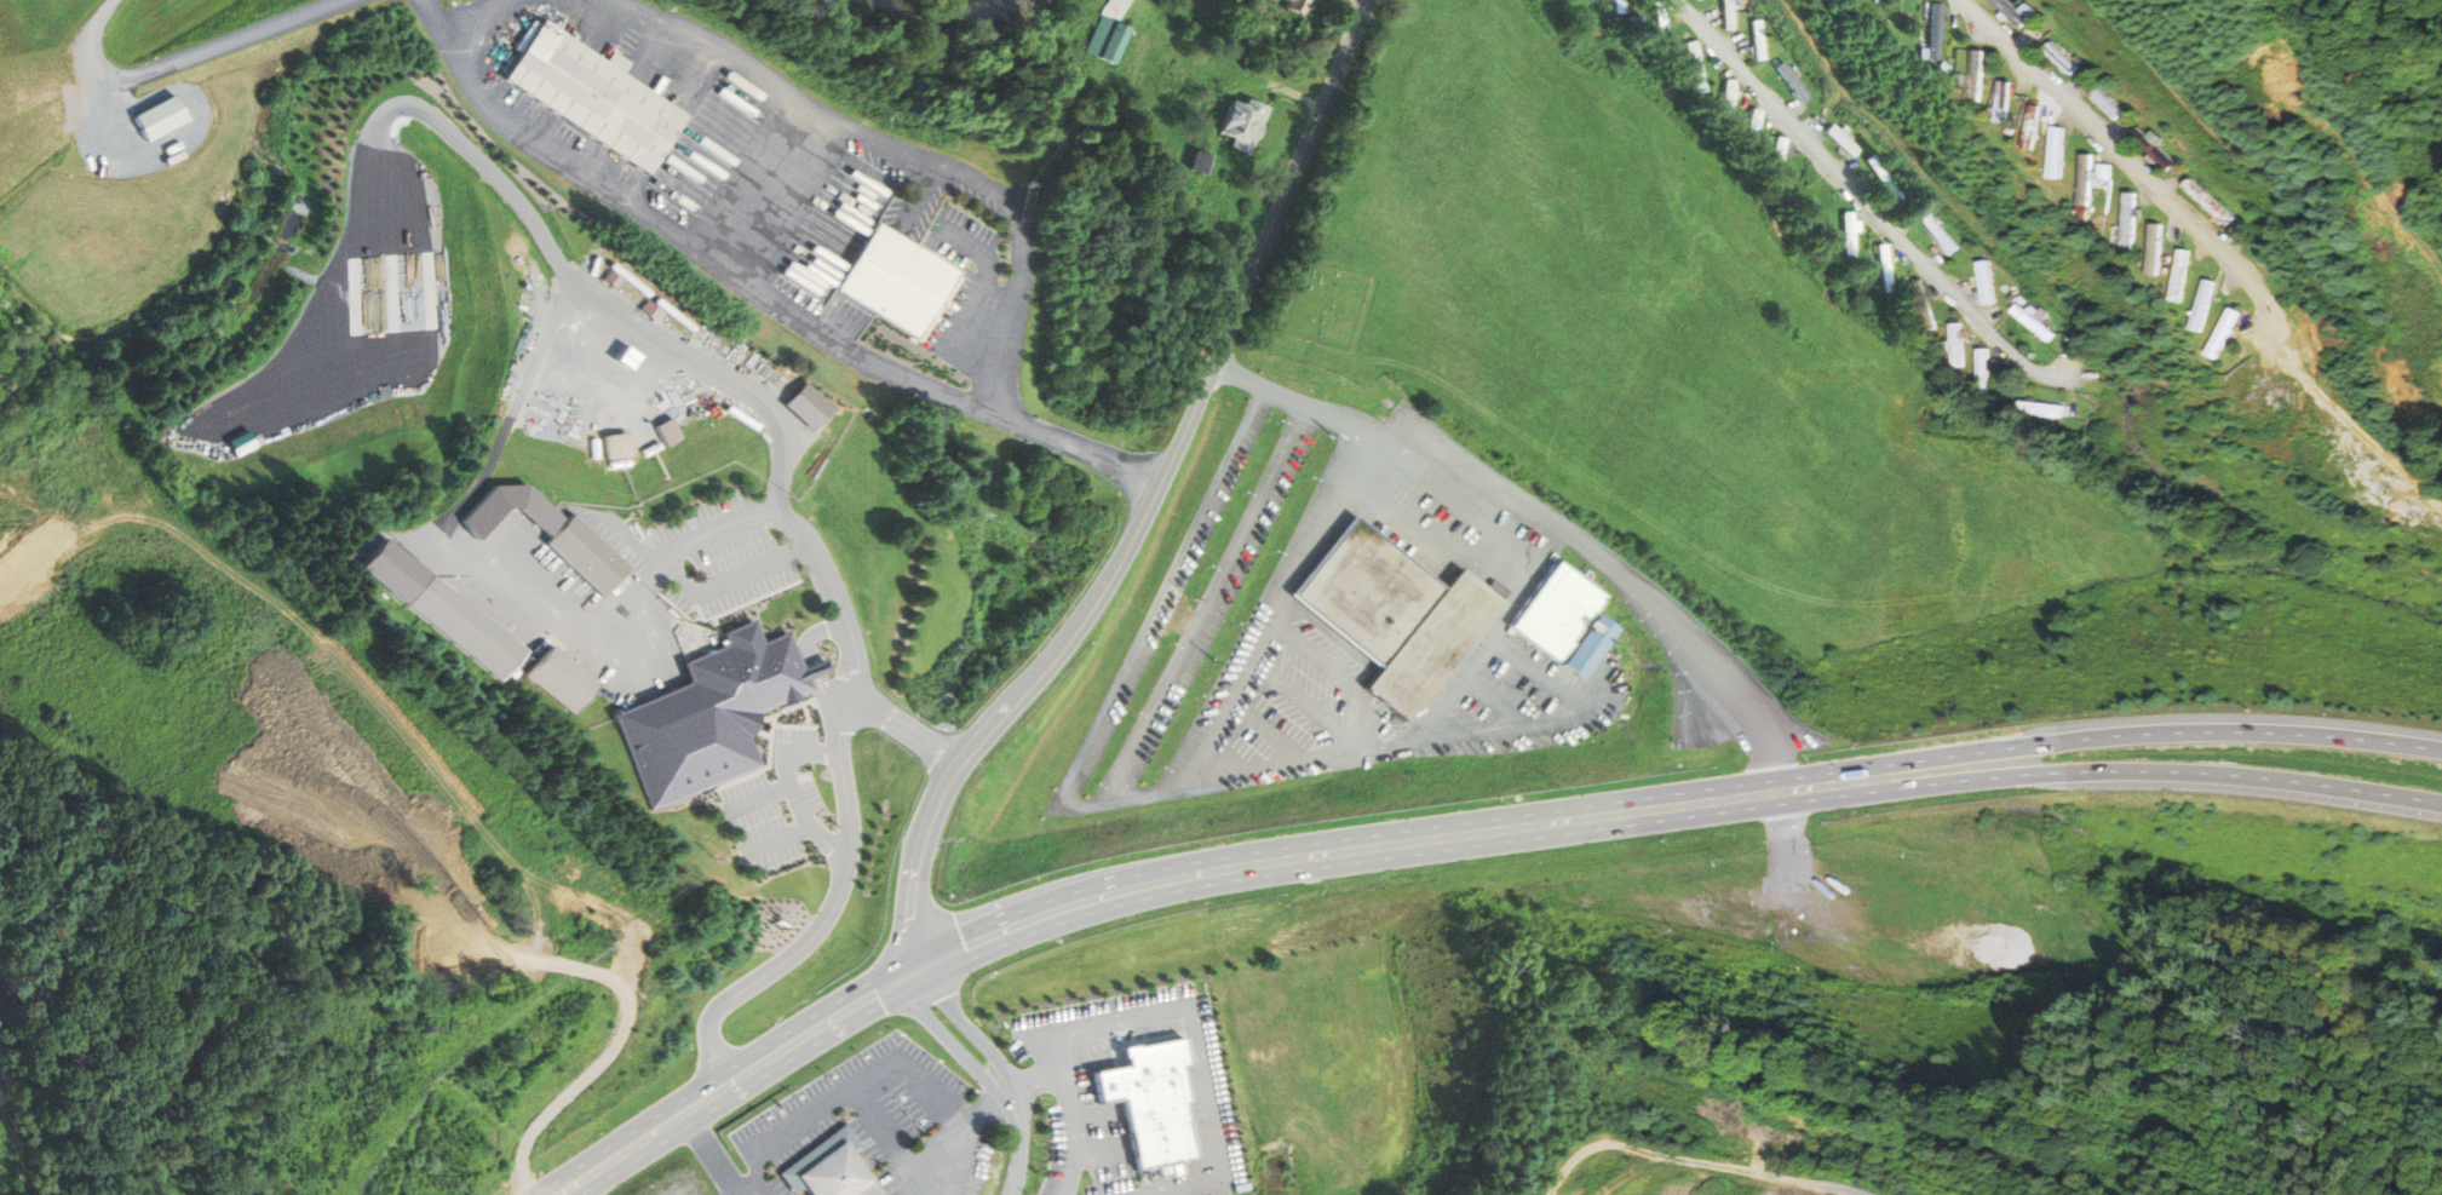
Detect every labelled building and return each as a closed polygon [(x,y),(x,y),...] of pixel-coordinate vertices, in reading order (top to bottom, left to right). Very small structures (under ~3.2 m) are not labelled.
[(1289,1),(1286,7),(1303,15),(1308,0),(1287,0),(1289,1)] [(1616,12),(1626,12),(1625,0),(1615,0),(1616,12)] [(1725,29),(1734,29),(1733,0),(1725,0),(1725,29)] [(2019,15),(2009,7),(2007,10),(1994,0),(1977,0),(2009,27),(2019,15)] [(2021,27),(2027,18),(2007,0),(1991,0),(2021,27)] [(1653,2),(1662,46),(1671,45),(1661,1),(1653,2)] [(1932,4),(1927,58),(1938,59),(1942,5),(1932,4)] [(1753,21),(1757,59),(1765,58),(1763,19),(1753,21)] [(540,22),(501,79),(644,172),(682,115),(540,22)] [(1110,22),(1096,57),(1113,64),(1127,28),(1110,22)] [(1685,42),(1696,92),(1706,91),(1695,41),(1685,42)] [(2028,50),(2055,78),(2064,69),(2036,41),(2028,50)] [(2051,42),(2044,50),(2069,75),(2076,68),(2051,42)] [(1973,50),(1971,100),(1982,100),(1983,51),(1973,50)] [(1786,63),(1779,69),(1804,103),(1812,97),(1786,63)] [(1726,79),(1722,115),(1731,116),(1736,80),(1726,79)] [(2000,80),(1998,121),(2007,121),(2011,81),(2000,80)] [(2097,87),(2090,94),(2114,119),(2121,110),(2097,87)] [(2074,96),(2102,122),(2109,115),(2082,88),(2074,96)] [(133,116),(144,140),(186,119),(174,96),(133,116)] [(1229,100),(1217,132),(1249,145),(1263,114),(1229,100)] [(2029,104),(2026,146),(2035,148),(2039,105),(2029,104)] [(1753,108),(1745,139),(1754,142),(1763,110),(1753,108)] [(1833,125),(1827,132),(1854,156),(1861,149),(1833,125)] [(2053,126),(2051,177),(2063,178),(2065,127),(2053,126)] [(2137,127),(2131,134),(2167,168),(2173,161),(2137,127)] [(2164,165),(2126,128),(2119,136),(2156,172),(2164,165)] [(1777,137),(1768,180),(1777,183),(1788,138),(1777,137)] [(1195,150),(1190,168),(1205,173),(1209,155),(1195,150)] [(1868,160),(1896,203),(1906,197),(1877,155),(1868,160)] [(2082,155),(2080,206),(2091,206),(2092,155),(2082,155)] [(2108,168),(2096,168),(2096,181),(2108,181),(2108,168)] [(2190,178),(2183,186),(2226,225),(2234,217),(2190,178)] [(2125,193),(2124,248),(2136,248),(2137,194),(2125,193)] [(1925,209),(1918,217),(1950,254),(1959,248),(1925,209)] [(1844,212),(1844,259),(1855,258),(1854,212),(1844,212)] [(877,224),(834,289),(909,337),(950,271),(877,224)] [(2150,224),(2149,274),(2160,274),(2161,225),(2150,224)] [(1878,245),(1883,292),(1892,291),(1886,245),(1878,245)] [(2179,249),(2173,300),(2183,301),(2189,251),(2179,249)] [(1977,263),(1984,304),(1994,303),(1987,260),(1977,263)] [(1912,282),(1927,331),(1937,327),(1921,278),(1912,282)] [(2205,280),(2191,328),(2202,332),(2214,282),(2205,280)] [(2018,305),(2012,311),(2050,341),(2055,334),(2018,305)] [(2231,308),(2208,354),(2219,358),(2241,312),(2231,308)] [(1952,324),(1954,367),(1965,367),(1961,323),(1952,324)] [(622,346),(613,361),(627,370),(637,357),(622,346)] [(1978,349),(1980,392),(1989,392),(1989,349),(1978,349)] [(808,384),(789,404),(816,429),(834,408),(808,384)] [(2022,401),(2021,413),(2063,418),(2064,406),(2022,401)] [(657,426),(667,446),(684,437),(673,418),(657,426)] [(39,434),(48,444),(64,430),(55,420),(39,434)] [(229,442),(236,458),(255,447),(248,432),(229,442)] [(605,436),(608,459),(630,456),(627,433),(605,436)] [(570,515),(544,542),(602,597),(627,568),(570,515)] [(1364,686),(1407,720),(1505,601),(1464,568),(1447,588),(1358,516),(1294,594),(1381,665),(1364,686)] [(1512,627),(1559,559),(1609,594),(1597,611),(1562,662),(1512,627)] [(431,574),(407,604),(502,682),(527,651),(431,574)] [(1177,631),(1186,613),(1174,607),(1166,626),(1177,631)] [(1562,662),(1584,678),(1619,627),(1597,611),(1562,662)] [(616,716),(654,808),(758,765),(746,736),(755,709),(808,689),(786,634),(760,644),(751,622),(723,633),(728,645),(683,665),(691,684),(616,716)] [(553,648),(528,679),(574,716),(598,684),(553,648)] [(1088,1072),(1094,1103),(1107,1101),(1117,1099),(1130,1170),(1191,1159),(1182,1104),(1186,1103),(1179,1068),(1186,1067),(1180,1036),(1119,1047),(1121,1065),(1101,1069),(1088,1072)] [(840,1141),(881,1194),(808,1194),(794,1177),(840,1141)]
